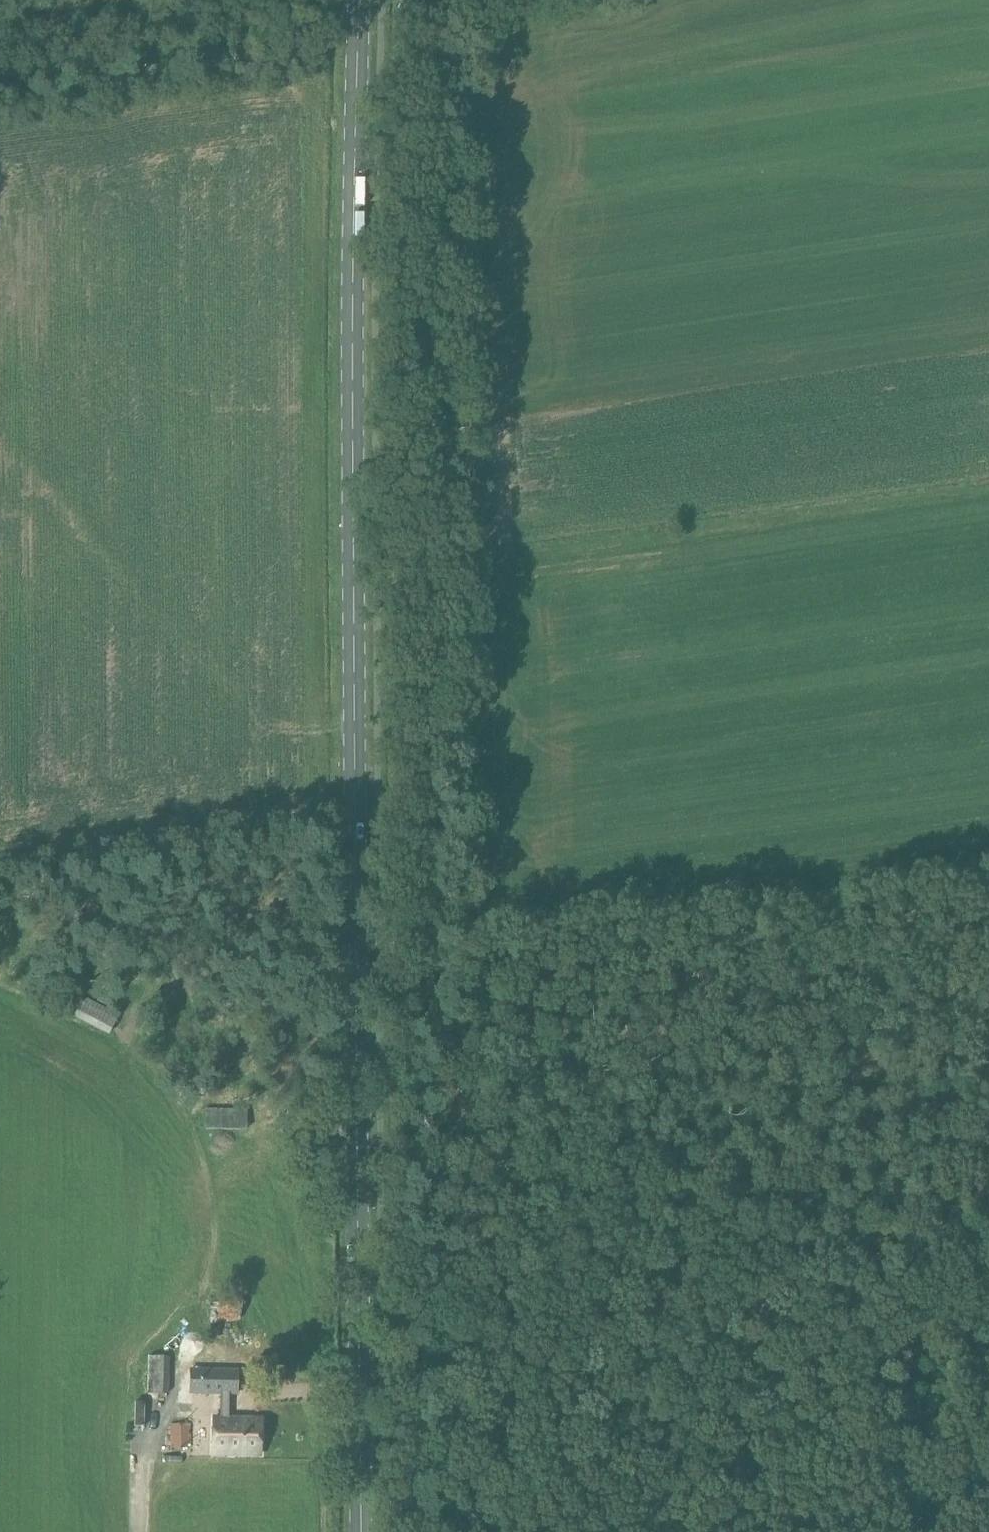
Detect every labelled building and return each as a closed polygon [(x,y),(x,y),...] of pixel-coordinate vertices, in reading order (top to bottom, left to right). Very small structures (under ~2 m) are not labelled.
[(83,996),(73,1016),(109,1034),(119,1014),(83,996)] [(247,1108),(211,1110),(212,1131),(248,1130),(247,1108)] [(201,1292),(200,1322),(257,1324),(258,1294),(201,1292)] [(272,1358),(260,1357),(259,1376),(271,1376),(272,1358)] [(237,1393),(238,1370),(202,1369),(202,1392),(221,1392),(230,1393),(237,1393)] [(214,1417),(213,1454),(261,1455),(261,1418),(250,1418),(250,1414),(240,1414),(240,1417),(229,1417),(230,1393),(221,1392),(220,1417),(214,1417)]
